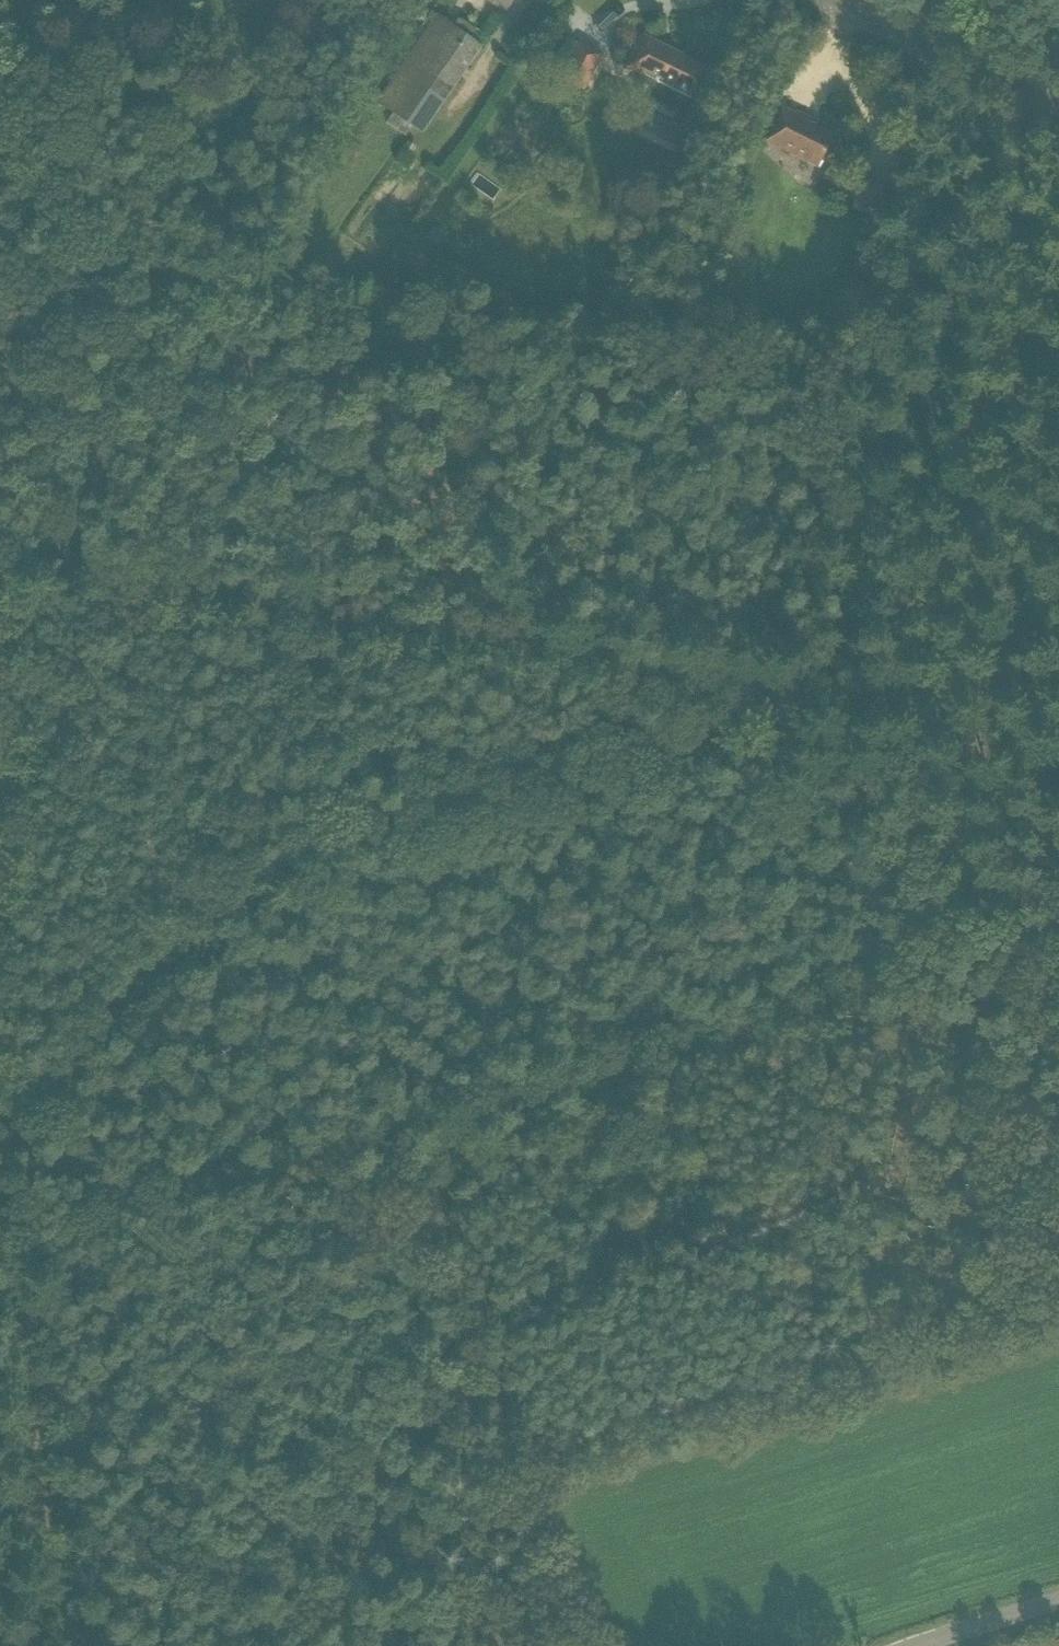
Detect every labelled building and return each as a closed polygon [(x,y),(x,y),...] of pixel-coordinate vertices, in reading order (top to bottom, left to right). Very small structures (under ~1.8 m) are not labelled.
[(504,11),(512,0),(488,0),(504,11)] [(438,16),(378,104),(422,134),(482,46),(469,37),(438,16)] [(475,29),(469,37),(482,46),(488,38),(475,29)] [(630,54),(624,66),(641,74),(632,92),(674,113),(669,122),(690,132),(703,105),(689,98),(695,86),(705,66),(640,34),(630,54)] [(563,65),(556,78),(576,87),(583,75),(563,65)] [(763,139),(818,166),(833,135),(810,123),(812,119),(795,111),(794,113),(785,108),(786,106),(780,104),(771,123),(763,139)] [(509,124),(501,136),(508,142),(516,129),(509,124)] [(407,144),(403,150),(410,155),(415,149),(407,144)] [(859,207),(885,212),(894,174),(867,168),(859,207)] [(435,225),(426,238),(437,245),(445,232),(435,225)] [(441,1158),(438,1144),(423,1147),(427,1162),(441,1158)]
